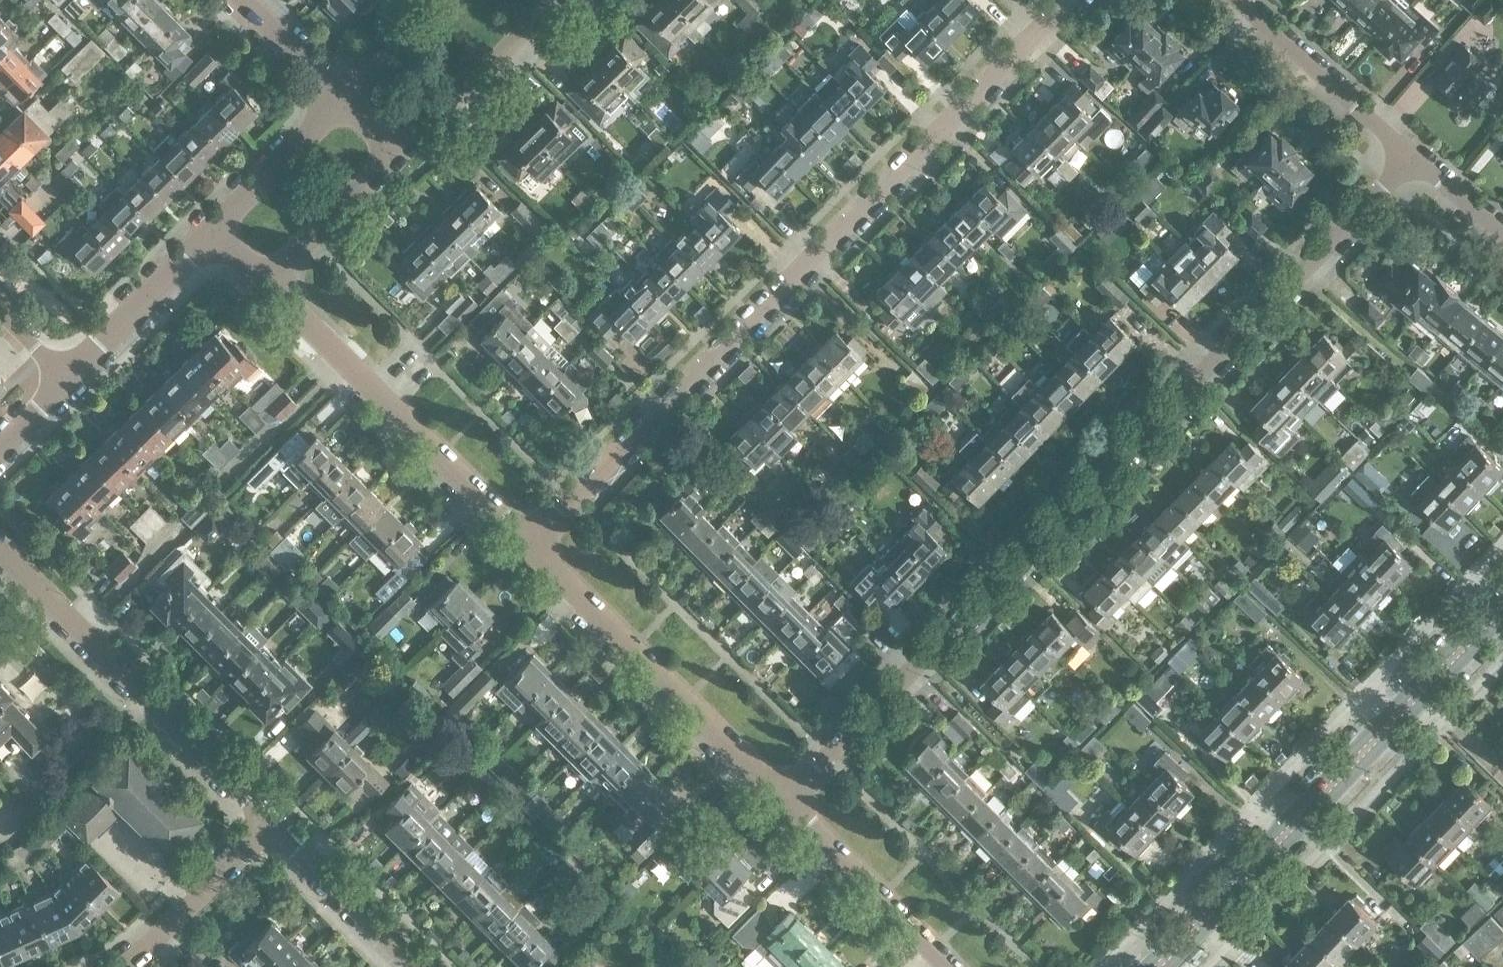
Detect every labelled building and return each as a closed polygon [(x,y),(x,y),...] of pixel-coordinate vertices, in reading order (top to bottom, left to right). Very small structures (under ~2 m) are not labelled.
[(62,5),(73,17),(83,7),(75,0),(67,0),(62,5)] [(99,8),(106,1),(116,10),(126,0),(91,0),(99,8)] [(116,10),(133,27),(157,3),(154,0),(126,0),(116,10)] [(372,0),(323,0),(321,2),(337,18),(352,3),(360,12),(372,0)] [(693,24),(670,0),(659,0),(646,13),(646,14),(637,23),(670,57),(681,46),(676,41),(685,31),(695,41),(702,33),(693,24)] [(693,24),(702,33),(711,25),(702,15),(718,0),(670,0),(693,24)] [(762,3),(760,0),(738,0),(751,13),(762,3)] [(916,3),(912,0),(900,0),(909,10),(916,3)] [(972,0),(934,0),(936,2),(936,1),(961,26),(980,8),(972,0)] [(1377,0),(1341,0),(1341,1),(1348,7),(1348,12),(1354,18),(1359,17),(1360,18),(1377,0)] [(1406,8),(1410,2),(1408,0),(1377,0),(1360,18),(1362,20),(1361,24),(1367,30),(1371,29),(1380,36),(1406,8)] [(1481,0),(1462,0),(1461,2),(1472,11),(1481,0)] [(1472,11),(1486,24),(1502,5),(1502,0),(1481,0),(1472,11)] [(936,2),(918,19),(944,44),(961,26),(936,1),(936,2)] [(174,19),(157,3),(133,27),(150,44),(174,19)] [(1380,36),(1376,41),(1391,54),(1395,50),(1403,57),(1420,38),(1426,43),(1440,27),(1422,11),(1416,17),(1406,8),(1380,36)] [(944,44),(918,19),(909,10),(900,19),(895,15),(884,29),(885,30),(879,35),(886,43),(896,33),(925,62),(944,44)] [(59,31),(67,23),(55,12),(47,20),(59,31)] [(1134,64),(1160,36),(1161,34),(1142,15),(1132,26),(1128,23),(1105,48),(1122,63),(1123,62),(1130,68),(1134,64)] [(13,48),(16,45),(22,39),(12,28),(15,25),(9,18),(6,21),(0,27),(0,60),(13,48)] [(787,27),(799,39),(808,31),(796,18),(787,27)] [(174,19),(150,44),(170,63),(163,70),(173,80),(192,60),(180,49),(192,37),(174,19)] [(67,23),(59,31),(65,37),(72,29),(67,23)] [(1157,79),(1181,53),(1174,46),(1177,42),(1164,31),(1161,34),(1160,36),(1134,64),(1145,74),(1137,83),(1149,94),(1126,119),(1136,129),(1160,104),(1164,100),(1149,86),(1156,78),(1157,79)] [(111,53),(121,42),(114,35),(104,46),(111,53)] [(596,61),(629,94),(633,99),(639,94),(633,88),(646,75),(634,63),(644,53),(627,36),(618,45),(615,43),(596,61)] [(105,53),(91,38),(61,67),(76,82),(105,53)] [(121,42),(111,53),(118,60),(128,49),(121,42)] [(774,49),(784,60),(791,52),(781,42),(774,49)] [(853,56),(835,75),(865,106),(884,87),(862,65),(873,55),(860,42),(850,52),(853,56)] [(1487,62),(1466,43),(1435,78),(1448,88),(1444,93),(1467,113),(1478,100),(1483,105),(1486,106),(1489,106),(1492,104),(1496,99),(1498,96),(1497,93),(1496,90),(1491,86),(1492,84),(1478,72),(1487,62)] [(28,63),(31,60),(16,45),(13,48),(0,60),(0,87),(1,89),(28,63)] [(774,70),(784,60),(774,49),(763,60),(774,70)] [(189,70),(199,80),(218,61),(208,52),(189,70)] [(42,77),(48,72),(33,57),(31,60),(28,63),(1,89),(14,101),(40,76),(42,77)] [(134,59),(124,70),(132,78),(143,68),(134,59)] [(600,122),(621,101),(629,94),(596,61),(577,80),(578,81),(569,90),(600,122)] [(1103,98),(1113,87),(1090,65),(1080,76),(1103,98)] [(193,86),(199,80),(189,70),(184,76),(193,86)] [(226,89),(213,102),(239,129),(258,109),(236,87),(239,83),(227,71),(218,80),(226,89)] [(847,123),(865,106),(832,73),(815,91),(822,98),(847,123)] [(739,85),(749,95),(754,91),(743,80),(739,85)] [(1087,150),(1113,123),(1090,101),(1091,100),(1073,82),(1066,89),(1067,91),(1047,111),(1080,143),(1087,150)] [(1185,108),(1174,120),(1186,131),(1194,122),(1206,133),(1207,131),(1209,133),(1210,131),(1214,135),(1238,108),(1233,103),(1234,101),(1232,100),(1235,94),(1228,88),(1222,90),(1219,87),(1218,89),(1212,84),(1203,94),(1201,91),(1199,93),(1198,91),(1184,107),(1185,108)] [(741,103),(749,95),(739,85),(731,93),(741,103)] [(71,109),(60,98),(48,109),(37,98),(9,125),(32,148),(39,141),(44,145),(51,139),(46,134),(71,109)] [(822,98),(804,115),(830,141),(847,123),(822,98)] [(166,108),(160,101),(150,110),(157,117),(166,108)] [(589,134),(557,101),(547,110),(546,110),(526,129),(559,163),(589,134)] [(213,102),(194,121),(220,147),(239,129),(213,102)] [(1160,104),(1136,129),(1148,140),(1172,115),(1160,104)] [(134,112),(128,105),(118,114),(125,121),(134,112)] [(791,118),(781,128),(812,159),(830,141),(804,115),(804,116),(798,110),(791,118)] [(1065,157),(1080,143),(1047,111),(1030,128),(1056,155),(1060,151),(1065,157)] [(194,121),(176,138),(202,165),(220,147),(194,121)] [(100,132),(106,139),(116,129),(110,122),(100,132)] [(29,160),(24,155),(32,148),(9,125),(0,134),(0,144),(22,167),(29,160)] [(781,128),(779,130),(773,136),(777,140),(779,141),(769,151),(794,177),(812,159),(781,128)] [(1040,174),(1052,162),(1050,161),(1056,155),(1030,128),(1012,147),(1018,152),(1005,165),(1024,185),(1037,171),(1038,173),(1039,172),(1040,174)] [(541,181),(559,163),(526,129),(497,159),(501,163),(498,166),(514,183),(518,179),(519,180),(529,169),(541,181)] [(1277,140),(1268,131),(1260,140),(1260,139),(1251,148),(1252,149),(1247,155),(1244,152),(1230,167),(1244,180),(1252,171),(1263,181),(1290,151),(1293,148),(1281,136),(1277,140)] [(202,165),(176,138),(170,132),(152,149),(159,156),(185,182),(202,165)] [(72,137),(55,153),(63,161),(80,145),(72,137)] [(614,147),(615,147),(626,159),(636,149),(624,137),(614,147)] [(81,151),(88,157),(98,147),(92,141),(81,151)] [(0,144),(0,176),(2,178),(10,169),(15,174),(22,167),(0,144)] [(764,146),(735,175),(749,189),(760,179),(776,195),(794,177),(764,146)] [(72,173),(88,157),(81,151),(48,183),(57,192),(74,175),(72,173)] [(1290,151),(1263,181),(1270,187),(1266,192),(1282,205),(1289,199),(1290,200),(1304,183),(1301,180),(1310,170),(1290,151)] [(159,156),(141,174),(166,200),(185,182),(159,156)] [(1062,173),(1071,163),(1065,157),(1056,167),(1062,173)] [(1071,163),(1062,173),(1069,179),(1078,170),(1071,163)] [(1195,181),(1205,192),(1219,178),(1209,168),(1195,181)] [(32,176),(39,184),(45,179),(37,171),(32,176)] [(141,174),(122,192),(148,218),(166,200),(141,174)] [(74,175),(57,192),(65,200),(83,183),(74,175)] [(33,190),(39,184),(32,176),(26,182),(33,190)] [(0,180),(0,199),(32,232),(39,225),(43,221),(22,199),(20,200),(16,197),(19,194),(8,182),(5,185),(0,180)] [(983,183),(964,201),(993,229),(999,235),(1026,209),(1005,188),(997,197),(983,183)] [(497,222),(505,214),(476,185),(457,204),(481,229),(493,217),(497,222)] [(628,193),(639,204),(647,196),(637,185),(628,193)] [(721,250),(740,231),(724,215),(734,205),(716,188),(707,198),(709,201),(701,209),(691,220),(695,224),(721,250)] [(1122,206),(1128,212),(1129,210),(1137,218),(1149,206),(1132,189),(1120,201),(1123,204),(1122,206)] [(148,218),(122,192),(104,210),(130,235),(148,218)] [(632,211),(639,204),(628,193),(622,200),(632,211)] [(947,219),(974,245),(984,235),(985,236),(993,229),(964,201),(947,219)] [(538,228),(543,224),(521,202),(512,211),(533,233),(534,232),(537,234),(541,231),(538,228)] [(481,229),(457,204),(438,223),(462,248),(481,229)] [(130,235),(104,210),(86,227),(112,253),(130,235)] [(1218,273),(1237,254),(1221,239),(1231,229),(1213,211),(1193,231),(1195,233),(1186,242),(1194,249),(1218,273)] [(1266,225),(1251,211),(1241,222),(1256,236),(1266,225)] [(43,221),(39,225),(49,235),(58,226),(48,215),(43,221)] [(963,256),(974,245),(947,219),(929,237),(957,264),(965,257),(963,256)] [(593,229),(603,239),(611,231),(601,221),(593,229)] [(438,223),(419,242),(451,274),(469,256),(438,223)] [(112,253),(86,227),(83,224),(77,229),(73,225),(55,244),(76,266),(82,261),(93,272),(112,253)] [(684,231),(676,239),(675,240),(704,267),(721,250),(695,224),(686,233),(684,231)] [(1067,254),(1077,244),(1059,225),(1049,235),(1067,254)] [(597,246),(603,239),(593,229),(586,235),(597,246)] [(686,285),(704,267),(675,240),(676,239),(672,236),(654,254),(655,255),(660,260),(686,285)] [(940,282),(957,264),(929,237),(912,254),(940,282)] [(1016,253),(1004,240),(997,247),(1010,259),(1016,253)] [(443,266),(419,242),(399,261),(423,286),(443,266)] [(1218,273),(1194,249),(1184,258),(1175,250),(1166,258),(1168,259),(1176,267),(1201,290),(1218,273)] [(930,307),(947,289),(940,282),(912,254),(894,272),(922,300),(930,307)] [(686,285),(660,260),(655,255),(645,265),(648,269),(641,276),(668,303),(686,285)] [(480,267),(497,284),(506,276),(489,258),(480,267)] [(1176,267),(1168,259),(1140,287),(1157,303),(1166,294),(1182,309),(1201,290),(1176,267)] [(1416,314),(1441,284),(1419,266),(1418,268),(1412,263),(1403,275),(1392,265),(1381,279),(1398,293),(1395,297),(1416,314)] [(519,271),(496,294),(508,305),(530,282),(519,271)] [(894,272),(876,290),(890,304),(880,314),(893,327),(914,306),(915,307),(922,300),(894,272)] [(1129,298),(1106,274),(1096,284),(1119,307),(1129,298)] [(668,303),(641,276),(635,282),(631,278),(619,289),(625,295),(651,320),(668,303)] [(1059,290),(1048,280),(1043,285),(1054,296),(1059,290)] [(1442,285),(1441,284),(1416,314),(1418,316),(1419,314),(1439,330),(1462,303),(1455,297),(1459,291),(1446,281),(1442,285)] [(468,293),(459,284),(441,303),(449,312),(452,309),(468,293)] [(478,303),(468,293),(452,309),(461,319),(478,303)] [(599,303),(588,314),(605,333),(616,323),(632,339),(651,320),(625,295),(615,305),(610,300),(603,307),(599,303)] [(995,301),(1004,311),(1011,304),(1001,295),(995,301)] [(1024,305),(1033,314),(1040,308),(1030,298),(1024,305)] [(1377,326),(1386,317),(1370,300),(1361,310),(1377,326)] [(998,317),(1004,311),(995,301),(988,308),(998,317)] [(1462,303),(1439,330),(1460,348),(1483,320),(1462,303)] [(1027,320),(1033,314),(1024,305),(1018,311),(1027,320)] [(511,307),(478,340),(481,344),(483,341),(487,344),(484,347),(497,360),(500,357),(524,332),(512,320),(513,318),(515,320),(520,316),(511,307)] [(560,333),(571,323),(576,317),(569,310),(553,326),(560,333)] [(1108,315),(1090,333),(1117,360),(1135,341),(1108,315)] [(977,318),(959,336),(970,346),(987,328),(977,318)] [(1460,348),(1481,365),(1502,338),(1502,336),(1483,320),(1460,348)] [(518,375),(543,351),(552,342),(533,323),(524,332),(500,357),(518,375)] [(571,323),(560,333),(568,340),(578,330),(571,323)] [(835,330),(817,348),(844,376),(863,357),(861,355),(866,350),(852,335),(846,340),(835,330)] [(216,332),(197,351),(230,385),(242,373),(246,377),(258,365),(244,350),(238,355),(216,332)] [(1358,366),(1368,356),(1351,339),(1341,348),(1325,332),(1307,351),(1335,378),(1334,379),(1336,381),(1354,362),(1358,366)] [(989,339),(999,349),(1005,342),(996,333),(989,339)] [(1090,333),(1073,351),(1100,377),(1117,360),(1090,333)] [(1481,365),(1501,382),(1502,380),(1502,338),(1481,365)] [(613,357),(593,339),(584,348),(603,367),(613,357)] [(993,355),(999,349),(989,339),(984,345),(993,355)] [(1415,359),(1424,348),(1417,343),(1409,353),(1415,359)] [(844,376),(817,348),(799,366),(826,393),(844,376)] [(1424,348),(1415,359),(1422,365),(1431,354),(1424,348)] [(197,351),(179,369),(210,400),(220,390),(222,392),(230,385),(197,351)] [(562,369),(543,351),(518,375),(537,394),(562,369)] [(1073,351),(1055,369),(1082,395),(1100,377),(1073,351)] [(1335,378),(1307,351),(1289,369),(1314,393),(1323,384),(1327,387),(1334,379),(1335,378)] [(933,383),(942,374),(925,357),(916,366),(933,383)] [(810,412),(817,404),(816,403),(826,393),(799,366),(782,384),(810,412)] [(1427,393),(1437,383),(1418,366),(1409,377),(1427,393)] [(954,375),(964,384),(971,378),(961,368),(954,375)] [(195,424),(214,405),(209,401),(210,400),(179,369),(160,386),(193,420),(192,421),(195,424)] [(580,409),(588,400),(588,396),(562,369),(537,394),(556,414),(568,402),(575,409),(580,409)] [(1055,369),(1038,387),(1065,413),(1082,395),(1055,369)] [(1320,400),(1314,393),(1289,369),(1272,387),(1296,411),(1300,415),(1300,414),(1303,418),(1320,400)] [(920,396),(929,386),(912,370),(902,379),(920,396)] [(958,390),(964,384),(954,375),(948,381),(958,390)] [(1451,388),(1458,394),(1467,384),(1459,377),(1451,388)] [(1437,383),(1427,393),(1428,393),(1428,392),(1451,411),(1459,401),(1437,383)] [(810,412),(782,384),(764,402),(791,429),(802,418),(803,419),(810,412)] [(185,428),(192,421),(193,420),(160,386),(142,404),(173,436),(183,426),(185,428)] [(1038,387),(1021,404),(1048,430),(1065,413),(1038,387)] [(1282,456),(1302,435),(1290,424),(1300,415),(1296,411),(1272,387),(1253,406),(1265,417),(1254,429),(1282,456)] [(1411,387),(1402,398),(1409,404),(1418,394),(1411,387)] [(282,420),(298,404),(283,388),(265,404),(268,407),(259,414),(266,422),(276,420),(278,417),(282,420)] [(940,409),(947,402),(937,392),(930,399),(940,409)] [(1478,411),(1486,400),(1480,395),(1471,405),(1478,411)] [(1048,430),(1021,404),(1015,399),(997,416),(1003,422),(1030,448),(1048,430)] [(1486,400),(1478,411),(1485,417),(1494,406),(1486,400)] [(746,419),(780,453),(798,436),(791,429),(764,402),(746,419)] [(157,456),(164,449),(162,447),(173,436),(142,404),(124,422),(157,456)] [(266,422),(259,414),(249,404),(239,415),(256,432),(266,422)] [(883,414),(877,421),(886,430),(892,424),(883,414)] [(1400,421),(1410,430),(1416,423),(1407,414),(1400,421)] [(770,464),(780,454),(780,453),(746,419),(728,438),(738,448),(731,454),(747,470),(753,463),(755,465),(763,457),(770,464)] [(1380,436),(1386,429),(1376,419),(1370,426),(1380,436)] [(156,457),(157,456),(124,422),(106,439),(139,474),(142,477),(159,460),(156,457)] [(1003,422),(986,440),(1013,466),(1030,448),(1003,422)] [(213,441),(230,458),(240,448),(223,431),(213,441)] [(1456,461),(1484,489),(1487,491),(1499,479),(1496,476),(1502,469),(1502,467),(1468,434),(1459,443),(1467,450),(1456,461)] [(301,486),(306,481),(334,453),(316,435),(288,463),(283,468),(301,486)] [(130,482),(139,474),(106,439),(87,457),(119,489),(129,480),(130,482)] [(1341,456),(1354,469),(1370,451),(1357,439),(1341,456)] [(986,440),(969,458),(996,484),(1013,466),(986,440)] [(1232,440),(1213,459),(1238,483),(1245,491),(1272,463),(1251,442),(1242,451),(1232,440)] [(219,469),(230,458),(213,441),(202,452),(219,469)] [(848,450),(857,459),(864,453),(854,444),(848,450)] [(710,461),(696,447),(684,459),(698,473),(698,474),(718,493),(719,492),(730,480),(711,461),(710,461)] [(276,450),(253,474),(262,483),(286,460),(276,450)] [(851,466),(857,459),(848,450),(841,457),(851,466)] [(334,453),(306,481),(324,498),(351,470),(334,453)] [(87,457),(69,475),(103,509),(109,503),(107,501),(119,489),(87,457)] [(951,476),(952,478),(942,487),(953,498),(963,488),(978,502),(996,484),(969,458),(951,476)] [(1238,483),(1213,459),(1195,478),(1220,502),(1238,483)] [(1310,488),(1322,500),(1350,471),(1338,459),(1310,488)] [(1456,461),(1438,481),(1465,508),(1468,511),(1480,498),(1477,496),(1484,489),(1456,461)] [(1384,481),(1365,463),(1357,472),(1375,490),(1384,481)] [(912,473),(930,491),(939,482),(921,464),(912,473)] [(351,470),(324,498),(341,515),(368,487),(351,470)] [(1430,473),(1410,493),(1446,528),(1447,527),(1449,530),(1461,518),(1458,516),(1465,508),(1438,481),(1430,473)] [(103,509),(69,475),(50,493),(65,509),(58,516),(81,539),(93,527),(89,523),(103,509)] [(1353,475),(1344,485),(1369,508),(1378,499),(1353,475)] [(702,494),(686,478),(665,499),(670,504),(656,519),(674,537),(705,505),(698,498),(702,494)] [(1195,478),(1177,496),(1201,520),(1220,502),(1195,478)] [(737,488),(730,480),(719,492),(726,499),(737,488)] [(198,499),(208,509),(224,494),(214,483),(201,496),(198,499)] [(825,499),(832,492),(822,483),(816,489),(825,499)] [(368,487),(341,515),(358,532),(385,505),(368,487)] [(836,488),(832,492),(825,499),(824,500),(832,509),(845,497),(836,488)] [(198,499),(201,496),(196,492),(193,495),(188,490),(177,502),(186,511),(198,499)] [(1177,496),(1159,515),(1183,539),(1201,520),(1177,496)] [(191,527),(208,509),(198,499),(186,511),(181,516),(191,527)] [(948,549),(932,534),(942,524),(933,516),(939,510),(929,500),(913,517),(917,521),(909,529),(900,538),(899,537),(898,538),(905,544),(930,568),(948,549)] [(1276,521),(1286,531),(1305,511),(1295,501),(1276,521)] [(141,513),(157,531),(167,521),(150,504),(141,513)] [(385,505),(358,532),(375,550),(402,522),(385,505)] [(705,505),(674,537),(691,554),(718,527),(702,512),(707,507),(705,505)] [(783,508),(773,518),(792,535),(800,525),(783,508)] [(218,509),(213,514),(223,524),(228,519),(218,509)] [(756,524),(765,515),(759,509),(750,518),(756,524)] [(147,542),(157,531),(141,513),(129,525),(147,542)] [(223,524),(213,514),(197,530),(207,540),(223,524)] [(765,515),(756,524),(768,536),(777,527),(765,515)] [(1159,515),(1141,533),(1172,564),(1190,546),(1183,539),(1159,515)] [(1278,538),(1286,531),(1276,521),(1268,529),(1278,538)] [(1297,527),(1313,542),(1319,536),(1303,521),(1297,527)] [(418,567),(406,555),(420,540),(402,522),(375,550),(392,568),(393,567),(396,570),(375,591),(384,601),(406,580),(418,567)] [(708,571),(735,545),(739,541),(740,540),(723,522),(718,527),(691,554),(708,571)] [(1376,545),(1366,555),(1398,585),(1409,573),(1406,571),(1413,562),(1398,547),(1403,542),(1383,524),(1370,538),(1376,545)] [(1251,532),(1261,541),(1267,533),(1258,525),(1251,532)] [(1313,543),(1313,542),(1297,527),(1290,534),(1300,543),(1306,536),(1313,543)] [(273,547),(284,537),(277,529),(266,539),(273,547)] [(1154,582),(1172,564),(1141,533),(1123,552),(1147,576),(1154,582)] [(791,560),(804,547),(793,536),(780,548),(784,552),(781,555),(788,563),(791,560)] [(284,537),(273,547),(281,554),(291,544),(284,537)] [(930,568),(905,544),(898,538),(880,556),(887,562),(912,586),(930,568)] [(1250,547),(1260,557),(1268,549),(1258,539),(1250,547)] [(753,563),(757,559),(739,541),(735,545),(708,571),(726,589),(753,562),(753,563)] [(804,547),(791,560),(799,568),(812,555),(804,547)] [(175,620),(204,591),(208,587),(207,586),(213,579),(182,548),(153,577),(166,590),(153,604),(166,617),(169,614),(175,620)] [(1379,605),(1390,593),(1387,590),(1395,582),(1366,555),(1360,550),(1341,569),(1348,575),(1376,602),(1379,605)] [(136,564),(124,552),(107,568),(119,580),(136,564)] [(261,570),(272,560),(264,552),(253,562),(261,570)] [(1155,583),(1154,582),(1147,576),(1123,552),(1105,570),(1133,599),(1136,602),(1155,583)] [(1244,559),(1251,566),(1258,559),(1251,552),(1244,559)] [(1239,558),(1232,566),(1242,576),(1250,568),(1239,558)] [(272,560),(261,570),(271,580),(281,569),(272,560)] [(743,607),(771,581),(778,574),(767,563),(760,570),(753,563),(753,562),(726,589),(743,607)] [(808,577),(817,568),(812,562),(803,571),(808,577)] [(887,562),(879,571),(872,564),(871,565),(868,562),(850,580),(869,599),(878,589),(894,605),(912,586),(887,562)] [(308,581),(318,571),(311,563),(301,574),(308,581)] [(817,568),(808,577),(814,583),(823,573),(817,568)] [(1125,607),(1133,599),(1105,570),(1086,590),(1099,603),(1090,611),(1107,628),(1117,618),(1111,612),(1121,603),(1125,607)] [(318,571),(308,581),(315,589),(326,578),(318,571)] [(447,624),(473,597),(456,580),(454,581),(448,575),(438,584),(433,579),(419,593),(430,605),(429,606),(430,606),(426,610),(437,621),(441,617),(447,624)] [(1348,575),(1329,595),(1328,595),(1356,622),(1359,625),(1371,613),(1368,610),(1376,602),(1348,575)] [(1275,594),(1265,584),(1256,576),(1247,586),(1265,603),(1266,603),(1278,614),(1286,606),(1274,594),(1275,594)] [(1214,585),(1224,594),(1232,586),(1222,577),(1214,585)] [(760,624),(787,597),(771,581),(743,607),(760,624)] [(1209,583),(1202,590),(1215,604),(1223,596),(1209,583)] [(297,608),(308,597),(299,588),(289,599),(297,608)] [(1321,588),(1301,608),(1337,642),(1338,641),(1341,644),(1352,632),(1349,630),(1356,622),(1328,595),(1329,595),(1321,588)] [(404,589),(387,606),(399,618),(416,601),(404,589)] [(1268,612),(1243,589),(1234,598),(1258,621),(1268,612)] [(204,591),(175,620),(193,638),(223,609),(204,591)] [(312,593),(308,597),(297,608),(313,623),(328,609),(312,593)] [(844,612),(852,603),(843,593),(834,602),(844,612)] [(778,641),(809,611),(791,594),(788,598),(787,597),(760,624),(778,641)] [(1214,605),(1204,596),(1196,603),(1206,613),(1214,605)] [(473,597),(447,624),(446,625),(439,632),(457,649),(451,655),(461,665),(454,673),(465,684),(482,667),(472,657),(481,648),(475,641),(483,633),(478,629),(492,616),(473,597)] [(852,603),(844,612),(842,613),(862,632),(871,623),(852,603)] [(241,627),(223,609),(193,638),(211,657),(241,627)] [(1082,611),(1068,625),(1053,610),(1035,629),(1060,653),(1067,660),(1085,642),(1089,646),(1103,632),(1082,611)] [(795,659),(827,629),(809,611),(778,641),(795,659)] [(1178,622),(1187,632),(1195,625),(1185,615),(1178,622)] [(259,646),(241,627),(211,657),(230,675),(259,646)] [(827,629),(795,659),(813,677),(818,673),(819,673),(829,663),(834,667),(854,647),(838,631),(833,635),(827,629)] [(1018,647),(1043,671),(1060,653),(1035,629),(1018,647)] [(1188,640),(1197,649),(1202,643),(1194,635),(1188,640)] [(342,668),(358,653),(363,647),(353,636),(347,642),(332,658),(342,668)] [(1189,657),(1197,649),(1188,640),(1180,649),(1189,657)] [(1285,696),(1288,699),(1299,687),(1296,684),(1304,677),(1268,642),(1260,651),(1261,651),(1250,663),(1257,670),(1285,696)] [(1159,663),(1170,652),(1161,644),(1151,654),(1159,663)] [(278,664),(259,646),(230,675),(248,694),(278,664)] [(1001,664),(1033,695),(1050,677),(1043,671),(1018,647),(1001,664)] [(551,672),(534,654),(531,658),(529,657),(507,679),(508,681),(503,686),(520,704),(526,698),(525,698),(551,672)] [(278,664),(248,694),(254,700),(252,703),(265,716),(297,683),(278,664)] [(1016,713),(1033,695),(1001,664),(982,683),(998,698),(989,708),(1008,725),(1018,715),(1016,713)] [(1278,704),(1285,696),(1257,670),(1239,689),(1267,716),(1269,718),(1280,707),(1278,704)] [(456,721),(496,681),(485,671),(446,710),(446,711),(441,716),(450,725),(455,720),(456,721)] [(569,689),(551,672),(525,698),(526,698),(543,715),(569,689)] [(24,744),(31,751),(45,737),(6,696),(9,693),(0,683),(0,741),(11,730),(24,744)] [(587,707),(569,689),(543,715),(560,733),(587,707)] [(1259,724),(1267,716),(1239,689),(1220,709),(1247,736),(1250,738),(1262,727),(1259,724)] [(1164,707),(1146,690),(1137,699),(1155,717),(1164,707)] [(1109,699),(1120,710),(1125,704),(1115,694),(1109,699)] [(1106,724),(1120,710),(1109,699),(1096,713),(1106,724)] [(1133,702),(1125,711),(1143,729),(1152,720),(1133,702)] [(1240,744),(1247,736),(1220,709),(1216,706),(1205,717),(1200,713),(1185,729),(1208,751),(1215,744),(1228,756),(1231,758),(1243,746),(1240,744)] [(587,707),(560,733),(578,751),(604,725),(587,707)] [(326,771),(356,741),(348,733),(345,736),(335,726),(334,726),(316,708),(299,724),(308,734),(301,741),(310,750),(308,752),(326,771)] [(963,745),(978,730),(958,711),(949,720),(950,721),(945,727),(963,745)] [(374,724),(366,715),(365,714),(352,727),(362,737),(374,724)] [(1071,732),(1082,741),(1098,725),(1089,715),(1071,732)] [(604,725),(578,751),(596,768),(622,742),(604,725)] [(945,748),(950,743),(934,728),(926,736),(931,741),(904,768),(922,786),(953,756),(945,748)] [(1074,749),(1082,741),(1071,732),(1064,739),(1074,749)] [(1108,746),(1099,737),(1092,744),(1102,753),(1108,746)] [(1493,749),(1502,758),(1502,738),(1493,749)] [(481,740),(472,749),(479,756),(488,747),(481,740)] [(356,741),(326,771),(345,790),(347,788),(357,797),(364,790),(373,798),(389,782),(371,764),(372,763),(362,753),(365,749),(356,741)] [(996,747),(990,741),(981,750),(987,756),(996,747)] [(606,794),(608,791),(613,786),(639,760),(622,742),(596,768),(588,776),(606,794)] [(121,806),(166,850),(198,818),(128,748),(96,780),(98,782),(64,816),(76,828),(87,839),(121,806)] [(1178,813),(1190,801),(1187,799),(1195,790),(1181,778),(1188,771),(1166,751),(1151,766),(1158,773),(1148,784),(1175,811),(1178,813)] [(400,784),(419,765),(409,756),(390,774),(400,784)] [(970,773),(953,756),(922,786),(940,803),(970,773)] [(482,767),(472,757),(463,767),(473,776),(474,774),(482,767)] [(1005,773),(1013,764),(1008,759),(999,767),(1005,773)] [(626,809),(657,778),(639,760),(613,786),(608,791),(626,809)] [(1044,788),(1053,778),(1035,760),(1025,770),(1044,788)] [(503,771),(497,764),(492,769),(498,776),(503,771)] [(1013,764),(1005,773),(1010,779),(1019,770),(1013,764)] [(419,765),(400,784),(409,793),(428,775),(419,765)] [(494,779),(482,767),(474,774),(473,776),(484,788),(494,779)] [(508,785),(517,776),(511,770),(501,779),(508,785)] [(988,791),(970,773),(940,803),(957,821),(984,794),(988,791)] [(517,776),(508,785),(513,791),(510,794),(522,806),(534,794),(517,776)] [(649,822),(672,800),(671,799),(674,795),(657,778),(626,809),(622,812),(631,821),(639,812),(649,822)] [(1053,778),(1044,788),(1067,812),(1076,802),(1053,778)] [(1465,778),(1446,798),(1475,826),(1475,825),(1494,806),(1465,778)] [(1037,788),(1031,782),(1022,791),(1028,797),(1037,788)] [(1175,811),(1148,784),(1129,804),(1156,831),(1159,834),(1171,821),(1168,818),(1175,811)] [(984,794),(957,821),(975,838),(1002,812),(1000,810),(984,794)] [(1141,853),(1152,841),(1149,838),(1156,831),(1129,804),(1120,796),(1101,816),(1137,851),(1138,850),(1141,853)] [(1475,826),(1446,798),(1427,817),(1457,845),(1467,834),(1474,840),(1482,832),(1480,829),(1475,825),(1475,826)] [(505,814),(514,805),(508,799),(499,808),(505,814)] [(422,811),(412,801),(385,828),(404,846),(436,815),(427,806),(422,811)] [(514,805),(505,814),(511,821),(520,811),(514,805)] [(543,821),(552,812),(546,805),(536,814),(543,821)] [(992,856),(1019,829),(1010,820),(1013,816),(1004,807),(1000,810),(1002,812),(975,838),(992,856)] [(421,864),(457,829),(439,811),(436,815),(404,846),(421,864)] [(569,830),(552,812),(543,821),(560,839),(569,830)] [(1051,833),(1058,826),(1067,818),(1060,812),(1045,827),(1051,833)] [(34,831),(48,845),(66,827),(51,813),(34,831)] [(1427,817),(1409,837),(1438,864),(1457,845),(1427,817)] [(1063,832),(1072,824),(1067,818),(1058,826),(1063,832)] [(1009,873),(1040,843),(1023,826),(1019,829),(992,856),(1009,873)] [(636,846),(646,856),(666,836),(657,827),(636,846)] [(457,829),(421,864),(439,882),(466,855),(475,846),(457,829)] [(666,863),(670,867),(673,870),(677,871),(682,869),(686,865),(702,880),(732,850),(715,834),(703,846),(687,829),(653,863),(659,869),(666,863)] [(19,845),(31,862),(48,845),(34,831),(19,845)] [(540,850),(549,840),(543,834),(533,843),(540,850)] [(1438,864),(1409,837),(1403,842),(1396,835),(1382,849),(1419,884),(1438,864)] [(549,840),(540,850),(546,856),(555,847),(549,840)] [(587,847),(581,841),(571,850),(578,856),(587,847)] [(1027,890),(1058,861),(1040,843),(1009,873),(1027,890)] [(9,872),(31,862),(19,845),(1,853),(9,872)] [(1100,851),(1095,846),(1086,855),(1091,860),(1100,851)] [(732,850),(702,880),(719,897),(714,902),(714,911),(719,917),(716,920),(725,928),(756,897),(747,889),(744,892),(734,882),(748,867),(732,850)] [(466,855),(439,882),(456,899),(483,873),(466,855)] [(118,889),(85,856),(73,867),(69,863),(62,870),(99,908),(108,900),(110,900),(115,895),(115,893),(118,889)] [(1058,861),(1027,890),(1044,908),(1075,878),(1058,861)] [(1119,870),(1112,864),(1104,872),(1110,879),(1119,870)] [(60,880),(51,890),(78,929),(84,923),(86,923),(91,918),(91,917),(99,908),(62,870),(56,876),(60,880)] [(483,873),(456,899),(474,917),(501,890),(500,889),(483,873)] [(1082,885),(1077,881),(1075,878),(1044,908),(1062,926),(1067,922),(1077,911),(1082,916),(1103,896),(1087,880),(1082,885)] [(1493,879),(1487,886),(1498,896),(1502,891),(1502,888),(1493,879)] [(501,890),(474,917),(491,935),(519,908),(518,907),(523,902),(505,884),(500,889),(501,890)] [(635,890),(628,884),(618,894),(626,900),(635,890)] [(1118,884),(1108,893),(1122,908),(1132,898),(1118,884)] [(78,929),(51,890),(39,895),(36,890),(28,894),(49,942),(59,938),(62,938),(68,935),(69,933),(78,929)] [(49,942),(28,894),(19,897),(22,903),(7,909),(26,953),(29,951),(32,952),(38,949),(40,946),(49,942)] [(1350,896),(1331,916),(1359,942),(1378,923),(1362,907),(1365,902),(1358,895),(1352,898),(1350,896)] [(1495,912),(1502,921),(1502,904),(1495,912)] [(768,919),(770,917),(759,907),(732,934),(742,944),(755,946),(764,955),(764,954),(778,966),(779,966),(782,964),(813,933),(796,916),(781,931),(768,919)] [(519,908),(491,935),(509,952),(536,925),(519,908)] [(3,963),(13,959),(16,959),(22,956),(23,954),(26,953),(7,909),(0,912),(0,956),(3,963)] [(1420,925),(1428,933),(1446,950),(1457,940),(1430,915),(1420,925)] [(1499,941),(1502,937),(1502,928),(1491,915),(1483,923),(1499,941)] [(1359,942),(1331,916),(1314,934),(1342,961),(1359,942)] [(255,966),(257,966),(286,938),(270,921),(257,935),(252,930),(239,943),(236,941),(229,948),(232,950),(228,954),(240,966),(247,959),(255,966)] [(560,943),(570,954),(591,933),(581,923),(560,943)] [(1490,949),(1499,941),(1483,923),(1473,931),(1490,949)] [(563,952),(536,925),(509,952),(524,966),(529,966),(536,960),(543,966),(548,966),(563,952)] [(1480,959),(1490,949),(1473,931),(1463,941),(1471,949),(1480,959)] [(830,950),(813,933),(782,964),(779,966),(813,966),(830,950)] [(1428,933),(1427,933),(1418,943),(1428,953),(1423,959),(1430,966),(1446,950),(1428,933)] [(1314,934),(1296,953),(1311,966),(1336,966),(1342,961),(1314,934)] [(303,954),(286,938),(257,966),(290,966),(303,954)] [(1462,957),(1471,949),(1463,941),(1454,949),(1462,957)] [(830,950),(813,966),(847,966),(830,950)] [(1282,966),(1311,966),(1296,953),(1295,954),(1290,952),(1283,959),(1286,964),(1282,966)] [(303,954),(290,966),(316,966),(303,954)] [(572,958),(564,966),(565,966),(573,966),(577,963),(572,958)]
